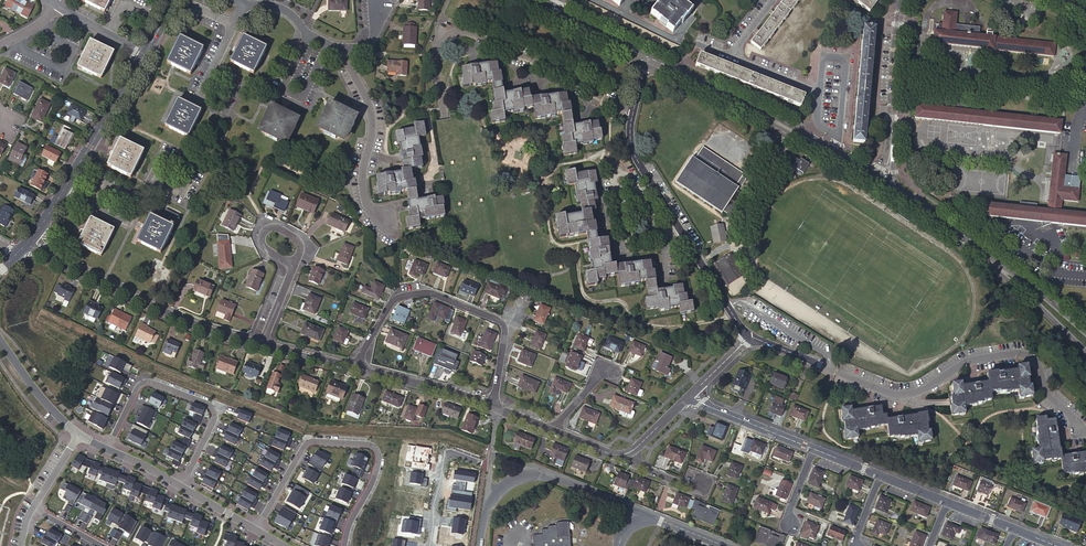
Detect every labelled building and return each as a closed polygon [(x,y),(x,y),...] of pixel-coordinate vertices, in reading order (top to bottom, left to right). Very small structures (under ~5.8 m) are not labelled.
[(22,1),(21,0),(8,0),(5,6),(17,11),(22,1)] [(27,3),(22,1),(17,11),(28,17),(34,4),(28,0),(27,3)] [(110,0),(81,0),(81,1),(104,12),(110,0)] [(347,11),(347,1),(328,0),(328,11),(347,11)] [(429,0),(419,0),(418,10),(429,11),(429,0)] [(673,33),(685,17),(686,18),(690,12),(692,13),(693,12),(691,11),(692,10),(678,0),(663,0),(657,8),(655,7),(650,14),(666,28),(667,26),(673,33)] [(774,13),(773,12),(771,15),(771,16),(759,31),(756,34),(757,35),(750,43),(760,50),(799,0),(784,0),(774,13)] [(869,12),(877,3),(873,0),(854,0),(869,12)] [(993,50),(1054,56),(1055,44),(978,36),(979,27),(955,25),(956,13),(943,12),(942,23),(938,23),(937,31),(933,31),(932,43),(993,50)] [(853,142),(864,143),(875,21),(864,20),(853,142)] [(416,28),(408,27),(404,27),(403,44),(404,44),(415,45),(416,28)] [(254,74),(266,48),(243,36),(230,62),(254,74)] [(190,75),(203,49),(180,37),(167,63),(190,75)] [(101,78),(114,52),(90,41),(78,67),(101,78)] [(791,90),(792,90),(788,88),(787,89),(765,80),(766,79),(762,78),(761,78),(739,70),(740,69),(736,67),(735,68),(713,59),(713,58),(709,57),(709,58),(703,55),(703,54),(701,53),(701,54),(699,54),(695,65),(800,107),(805,96),(791,90)] [(407,76),(407,62),(387,61),(387,72),(397,73),(397,76),(407,76)] [(592,141),(601,139),(600,131),(598,131),(597,122),(589,124),(589,123),(572,126),(570,114),(571,114),(570,104),(567,104),(566,95),(557,96),(557,95),(540,98),(540,97),(529,99),(528,90),(520,92),(520,91),(503,94),(501,82),(502,82),(500,72),(498,72),(496,63),(487,64),(487,63),(461,68),(462,77),(461,77),(463,87),(475,85),(475,86),(485,85),(485,83),(492,82),(493,92),(495,104),(492,105),(494,113),(490,114),(492,124),(505,122),(503,114),(514,112),(514,113),(524,111),(523,109),(533,107),(535,119),(555,116),(554,114),(561,112),(563,123),(562,123),(564,136),(562,136),(563,145),(562,145),(563,155),(576,153),(575,145),(582,144),(582,145),(592,143),(592,141)] [(15,74),(5,69),(0,79),(0,83),(9,87),(15,74)] [(32,89),(19,83),(13,94),(27,100),(32,89)] [(41,122),(50,104),(40,99),(31,117),(41,122)] [(188,137),(201,111),(178,100),(165,126),(188,137)] [(914,118),(1060,133),(1061,121),(965,111),(966,102),(953,101),(952,109),(916,106),(914,118)] [(85,112),(71,105),(67,114),(72,116),(76,118),(81,121),(85,112)] [(350,122),(354,115),(338,107),(337,110),(328,105),(320,120),(324,122),(321,130),(325,132),(324,134),(335,139),(337,135),(345,139),(348,131),(350,132),(354,124),(350,122)] [(292,124),(295,117),(280,110),(279,112),(269,107),(262,122),(266,125),(262,132),(266,134),(265,136),(277,142),(279,137),(286,141),(290,133),(292,135),(296,127),(292,124)] [(400,144),(403,159),(402,160),(404,169),(401,170),(402,172),(376,176),(378,185),(376,185),(378,195),(390,193),(391,194),(400,193),(400,191),(407,190),(408,199),(407,200),(409,209),(408,209),(409,218),(405,218),(407,228),(420,226),(419,219),(425,218),(426,219),(445,216),(443,206),(445,206),(443,197),(435,198),(434,197),(418,199),(416,190),(417,190),(415,180),(413,180),(411,169),(423,167),(421,157),(423,157),(422,147),(421,147),(419,137),(427,136),(424,122),(414,124),(415,128),(403,130),(403,132),(396,133),(397,144),(400,144)] [(65,149),(72,134),(62,130),(58,138),(54,135),(50,142),(65,149)] [(131,178),(144,152),(120,140),(107,166),(131,178)] [(22,156),(26,148),(17,143),(9,160),(18,165),(22,166),(26,158),(22,156)] [(56,163),(60,153),(46,146),(42,156),(56,163)] [(730,200),(736,191),(738,188),(735,186),(743,174),(703,147),(694,159),(691,157),(675,183),(721,213),(723,211),(730,200)] [(1047,210),(1060,211),(1062,200),(1077,202),(1079,189),(1074,189),(1075,184),(1070,184),(1063,183),(1066,155),(1053,154),(1047,210)] [(794,167),(803,173),(809,164),(800,158),(798,161),(793,157),(790,161),(789,160),(785,166),(792,170),(794,167)] [(40,190),(48,175),(38,170),(31,185),(40,190)] [(565,172),(567,185),(573,184),(575,194),(574,194),(575,204),(579,203),(580,212),(579,212),(579,214),(565,217),(565,215),(554,217),(557,230),(558,230),(560,238),(568,237),(569,238),(587,235),(590,253),(588,253),(590,263),(591,263),(592,273),(585,275),(587,287),(597,285),(596,281),(604,280),(604,277),(617,275),(619,287),(639,284),(638,282),(645,281),(648,300),(644,300),(645,310),(657,308),(658,311),(668,310),(667,309),(678,307),(679,315),(692,313),(691,303),(686,303),(685,295),(683,296),(681,286),(671,288),(671,290),(655,292),(654,282),(655,282),(653,272),(651,273),(649,263),(640,264),(623,267),(623,266),(614,267),(614,266),(611,267),(608,251),(609,251),(607,240),(597,242),(596,233),(595,233),(594,229),(596,229),(595,223),(593,224),(591,212),(595,211),(594,202),(597,201),(594,184),(597,183),(595,172),(588,173),(588,172),(576,175),(575,170),(565,172)] [(30,205),(35,196),(18,188),(14,197),(30,205)] [(284,212),(288,203),(278,198),(279,195),(271,191),(266,200),(275,204),(274,208),(284,212)] [(736,203),(741,194),(736,191),(730,200),(723,211),(732,216),(739,206),(739,205),(736,203)] [(313,214),(318,201),(302,194),(296,207),(313,214)] [(1085,228),(1085,214),(987,204),(986,217),(1085,228)] [(14,211),(3,206),(0,212),(0,225),(5,227),(14,211)] [(162,222),(173,227),(179,216),(165,209),(163,214),(165,216),(162,222)] [(237,223),(241,216),(230,210),(222,225),(232,231),(237,223)] [(345,231),(349,221),(332,214),(327,224),(332,227),(333,226),(345,231)] [(161,253),(173,227),(162,222),(150,216),(137,242),(161,253)] [(101,256),(114,230),(91,218),(78,244),(101,256)] [(713,243),(726,241),(722,225),(710,227),(713,243)] [(231,261),(229,241),(218,242),(220,262),(231,261)] [(347,265),(354,248),(344,244),(337,261),(347,265)] [(713,265),(727,286),(743,276),(730,255),(713,265)] [(415,260),(409,274),(414,276),(416,272),(423,275),(427,265),(415,260)] [(441,276),(446,278),(450,268),(437,263),(432,274),(441,277),(441,276)] [(318,285),(324,271),(314,267),(309,281),(318,285)] [(257,291),(263,275),(252,271),(246,287),(257,291)] [(209,297),(214,287),(198,280),(193,291),(209,297)] [(362,292),(378,299),(384,286),(374,281),(371,289),(364,286),(362,292)] [(460,290),(474,296),(478,287),(464,281),(460,290)] [(70,287),(62,283),(57,294),(65,297),(64,299),(69,301),(73,291),(69,289),(70,287)] [(484,293),(499,298),(503,289),(488,283),(484,293)] [(309,295),(305,304),(303,309),(303,310),(314,315),(321,299),(309,295)] [(94,302),(89,300),(84,312),(97,318),(102,307),(94,303),(94,302)] [(229,322),(235,306),(221,300),(217,311),(226,315),(224,320),(229,322)] [(349,313),(364,319),(368,309),(353,303),(349,313)] [(450,309),(434,303),(427,319),(433,321),(435,315),(445,319),(445,321),(449,322),(449,321),(453,310),(449,309),(450,309)] [(532,324),(541,328),(549,309),(540,305),(532,324)] [(393,319),(404,324),(409,311),(398,306),(393,319)] [(114,308),(108,321),(126,329),(132,316),(125,312),(124,313),(114,308)] [(450,332),(460,336),(466,321),(456,317),(450,332)] [(147,323),(142,321),(136,334),(145,338),(145,337),(151,340),(156,329),(146,325),(147,323)] [(319,341),(323,331),(305,323),(301,334),(319,341)] [(333,340),(343,344),(345,338),(348,331),(338,327),(333,340)] [(521,342),(530,346),(536,331),(527,327),(521,342)] [(386,342),(402,348),(407,335),(391,329),(386,342)] [(479,346),(489,351),(496,334),(486,330),(479,346)] [(583,351),(586,345),(588,339),(579,335),(574,347),(583,351)] [(604,347),(619,353),(623,343),(608,337),(604,347)] [(413,350),(431,357),(435,345),(418,338),(413,350)] [(167,339),(164,348),(173,351),(176,352),(180,343),(167,339)] [(633,341),(628,352),(641,356),(645,346),(633,341)] [(196,346),(192,354),(192,357),(190,356),(188,361),(190,362),(190,363),(199,366),(200,364),(204,365),(206,361),(202,359),(205,349),(196,346)] [(486,352),(477,349),(476,353),(473,352),(469,361),(481,366),(484,360),(485,361),(487,357),(484,356),(486,352)] [(517,361),(531,367),(535,355),(522,350),(517,361)] [(579,361),(581,357),(571,353),(566,366),(576,370),(576,369),(579,361)] [(655,371),(667,376),(670,369),(667,368),(671,357),(660,353),(656,361),(658,362),(655,371)] [(437,365),(451,371),(455,360),(441,354),(437,365)] [(233,375),(238,362),(220,355),(213,374),(216,368),(227,372),(227,373),(233,375)] [(132,366),(114,357),(109,367),(120,373),(123,369),(124,370),(125,368),(130,370),(132,366)] [(256,378),(260,367),(246,362),(243,372),(256,378)] [(844,371),(851,373),(853,365),(846,363),(844,371)] [(1034,397),(1036,397),(1035,389),(1032,390),(1032,386),(1030,386),(1029,378),(1030,377),(1029,373),(1028,373),(1027,364),(1017,366),(1017,370),(1003,372),(1003,369),(996,370),(997,372),(987,373),(989,382),(980,383),(980,380),(973,381),(974,384),(962,386),(961,382),(952,383),(953,392),(952,392),(953,396),(951,396),(953,405),(951,405),(952,414),(961,413),(961,415),(966,414),(965,405),(983,402),(982,401),(987,401),(986,399),(992,398),(991,391),(997,390),(997,392),(1001,391),(1001,392),(1019,389),(1021,399),(1025,398),(1025,397),(1034,396),(1034,397)] [(734,385),(741,388),(743,389),(749,375),(739,371),(736,380),(735,379),(733,384),(734,385)] [(127,379),(112,372),(110,377),(108,376),(105,382),(119,389),(122,383),(125,384),(127,379)] [(277,392),(280,386),(276,384),(277,383),(280,375),(273,373),(267,388),(277,392)] [(769,383),(784,389),(788,379),(773,373),(769,383)] [(299,387),(314,393),(318,382),(303,376),(299,387)] [(517,386),(534,393),(539,383),(522,376),(517,386)] [(549,392),(559,397),(561,391),(566,393),(570,384),(554,378),(549,392)] [(626,391),(636,395),(637,394),(639,389),(641,383),(631,379),(626,391)] [(340,397),(342,398),(346,387),(331,381),(327,392),(328,393),(333,395),(340,397)] [(102,386),(96,397),(97,397),(114,405),(116,401),(115,401),(118,394),(119,395),(102,386)] [(382,401),(399,407),(402,398),(386,392),(382,401)] [(798,395),(791,392),(788,399),(795,402),(798,395)] [(148,402),(145,407),(155,411),(157,407),(159,408),(164,398),(154,393),(149,402),(148,402)] [(347,410),(358,415),(364,399),(354,394),(347,410)] [(630,410),(631,407),(632,408),(634,403),(629,401),(628,403),(622,401),(623,400),(614,396),(610,406),(625,412),(624,415),(624,416),(629,418),(631,418),(632,417),(634,413),(633,411),(630,410)] [(114,405),(97,397),(92,408),(98,411),(99,411),(109,416),(111,413),(110,412),(111,409),(112,410),(114,405)] [(770,412),(780,416),(784,407),(773,402),(770,412)] [(205,408),(192,403),(189,411),(196,413),(194,418),(200,421),(203,416),(202,416),(205,408)] [(442,413),(457,419),(461,409),(446,404),(442,413)] [(880,429),(881,434),(882,434),(882,435),(884,435),(885,438),(890,437),(891,439),(895,438),(895,439),(913,437),(914,445),(918,445),(918,443),(931,441),(930,432),(927,432),(926,424),(929,423),(928,418),(927,419),(926,413),(917,415),(917,416),(912,417),(902,418),(901,415),(895,416),(895,419),(887,420),(886,415),(882,415),(881,407),(873,408),(872,405),(866,405),(866,409),(859,410),(855,410),(849,411),(849,407),(847,408),(846,404),(841,405),(841,409),(839,409),(840,417),(839,417),(839,422),(841,422),(842,430),(840,431),(841,440),(854,438),(853,431),(856,431),(875,429),(875,427),(883,426),(883,429),(880,429)] [(145,407),(142,405),(139,411),(142,412),(139,417),(137,416),(134,421),(149,428),(151,423),(149,422),(152,417),(154,418),(157,412),(155,411),(145,407)] [(408,405),(403,418),(413,421),(417,409),(408,405)] [(794,406),(790,415),(805,421),(808,412),(794,406)] [(579,418),(595,424),(599,414),(583,407),(579,418)] [(252,414),(237,409),(235,413),(238,414),(237,419),(249,423),(252,414)] [(88,420),(88,421),(92,423),(97,426),(97,427),(102,429),(105,425),(104,425),(105,422),(106,422),(108,418),(92,411),(90,415),(88,420)] [(468,414),(462,430),(472,434),(478,418),(468,414)] [(1032,450),(1034,462),(1040,461),(1040,463),(1044,462),(1044,459),(1052,458),(1052,461),(1056,460),(1056,459),(1061,458),(1061,455),(1060,448),(1059,448),(1057,433),(1060,433),(1059,427),(1056,427),(1055,420),(1046,421),(1046,417),(1043,417),(1042,414),(1037,414),(1038,426),(1037,427),(1040,448),(1032,450)] [(192,422),(185,419),(182,426),(193,432),(196,425),(198,425),(200,421),(194,418),(192,422)] [(226,426),(224,430),(238,437),(242,429),(231,423),(229,427),(226,426)] [(727,427),(717,423),(715,429),(711,437),(721,441),(727,427)] [(148,431),(133,424),(130,429),(133,430),(131,433),(130,433),(127,439),(141,445),(148,431)] [(189,444),(191,440),(190,439),(193,432),(182,426),(178,433),(185,437),(183,441),(189,444)] [(715,429),(710,427),(706,435),(711,437),(715,429)] [(290,434),(278,429),(275,438),(290,443),(292,439),(288,438),(290,434)] [(238,437),(224,430),(222,434),(225,435),(223,439),(234,445),(238,437)] [(520,445),(530,449),(534,439),(518,433),(514,443),(512,447),(518,450),(520,445)] [(275,438),(272,446),(283,451),(285,446),(288,448),(290,443),(275,438)] [(753,452),(761,455),(765,445),(753,440),(749,450),(753,452)] [(181,445),(174,441),(170,448),(182,454),(186,447),(187,448),(189,444),(183,441),(181,445)] [(556,461),(563,463),(568,450),(554,444),(549,455),(557,459),(556,461)] [(216,448),(215,452),(229,459),(233,451),(222,446),(219,450),(216,448)] [(664,457),(681,463),(685,452),(669,446),(664,457)] [(703,458),(711,462),(715,451),(701,446),(696,460),(701,463),(703,458)] [(773,456),(788,462),(792,453),(776,447),(773,456)] [(170,448),(167,456),(173,459),(171,463),(178,467),(180,462),(179,462),(182,454),(170,448)] [(279,455),(268,449),(264,457),(278,465),(280,461),(277,459),(279,455)] [(322,454),(317,451),(315,455),(313,458),(312,457),(308,464),(313,467),(320,471),(329,456),(323,452),(322,454)] [(1076,453),(1076,451),(1069,452),(1070,454),(1061,455),(1061,458),(1064,473),(1069,472),(1069,473),(1073,473),(1073,474),(1085,472),(1085,452),(1076,453)] [(229,459),(215,452),(212,456),(216,458),(213,462),(225,468),(229,459)] [(356,453),(351,466),(354,467),(351,474),(361,478),(368,458),(356,453)] [(71,465),(78,469),(81,464),(86,466),(89,459),(85,458),(78,454),(71,465)] [(575,456),(571,466),(586,472),(590,461),(575,456)] [(264,457),(259,465),(270,471),(272,467),(275,469),(278,465),(264,457)] [(90,468),(88,473),(96,476),(97,473),(100,465),(101,464),(89,459),(86,466),(90,468)] [(727,475),(737,479),(742,466),(732,462),(727,475)] [(101,474),(99,479),(107,482),(112,470),(100,465),(97,473),(101,474)] [(320,471),(313,467),(311,471),(307,468),(302,478),(313,484),(320,471)] [(204,470),(203,474),(217,481),(221,473),(209,468),(207,472),(204,470)] [(808,483),(818,487),(824,472),(814,468),(808,483)] [(268,475),(256,469),(252,476),(266,484),(268,481),(265,479),(268,475)] [(107,482),(115,485),(117,480),(121,482),(124,474),(112,470),(107,482)] [(627,490),(631,480),(627,478),(628,477),(618,473),(613,485),(627,490)] [(125,483),(123,488),(131,491),(134,482),(136,479),(124,474),(121,482),(125,483)] [(217,481),(203,474),(201,478),(204,480),(202,484),(213,489),(217,481)] [(343,489),(352,493),(354,489),(353,488),(354,485),(357,479),(345,475),(341,484),(345,485),(343,489)] [(252,476),(247,485),(259,491),(261,487),(264,488),(266,484),(252,476)] [(846,486),(858,491),(863,481),(850,476),(846,486)] [(953,485),(968,491),(971,482),(957,476),(953,485)] [(637,477),(633,487),(645,492),(649,482),(637,477)] [(982,477),(981,481),(991,485),(993,481),(982,477)] [(775,496),(785,500),(791,485),(781,481),(775,496)] [(977,490),(988,495),(991,485),(981,481),(977,490)] [(80,491),(63,482),(60,488),(66,492),(63,497),(69,501),(68,502),(73,505),(80,491)] [(130,494),(138,497),(140,492),(144,493),(146,487),(134,482),(131,491),(130,494)] [(202,484),(201,486),(212,492),(213,489),(202,484)] [(309,492),(295,485),(291,492),(293,493),(291,495),(290,494),(286,501),(299,509),(309,492)] [(721,501),(731,505),(737,489),(728,485),(721,501)] [(144,493),(148,495),(146,500),(153,503),(157,495),(158,491),(146,487),(144,493)] [(257,495),(246,488),(241,496),(255,504),(258,501),(255,499),(257,495)] [(352,493),(340,488),(335,499),(346,504),(349,497),(350,497),(352,493)] [(452,490),(450,500),(448,499),(448,500),(450,500),(450,503),(447,503),(446,511),(456,512),(456,509),(470,511),(473,493),(452,490)] [(95,499),(83,493),(77,502),(90,509),(95,499)] [(686,507),(691,509),(691,508),(694,501),(689,499),(689,498),(677,493),(673,503),(679,506),(685,508),(686,507)] [(815,506),(820,508),(821,508),(824,499),(810,493),(807,502),(813,505),(815,506)] [(152,507),(160,510),(162,504),(166,506),(167,503),(169,499),(157,495),(153,503),(152,507)] [(241,496),(237,504),(248,511),(250,507),(253,508),(255,504),(241,496)] [(875,509),(884,512),(889,500),(880,496),(875,509)] [(768,514),(770,509),(772,503),(758,498),(754,508),(768,514)] [(1007,507),(1022,513),(1025,503),(1011,498),(1007,507)] [(95,499),(90,509),(97,512),(94,518),(100,521),(106,510),(103,509),(105,505),(95,499)] [(699,502),(694,500),(694,501),(691,508),(696,510),(693,517),(704,522),(705,519),(714,523),(719,510),(709,506),(708,510),(705,509),(697,506),(698,504),(699,502)] [(910,511),(926,517),(930,508),(914,501),(910,511)] [(534,502),(530,504),(534,511),(538,508),(534,502)] [(1035,502),(1031,511),(1045,517),(1049,508),(1035,502)] [(164,510),(169,512),(167,517),(174,520),(179,508),(167,503),(166,506),(164,510)] [(63,511),(68,514),(72,507),(67,504),(63,511)] [(237,504),(236,506),(247,512),(248,511),(237,504)] [(328,505),(323,518),(323,519),(335,523),(337,516),(337,515),(339,509),(328,505)] [(843,522),(852,526),(859,509),(850,505),(843,522)] [(287,528),(296,513),(284,506),(280,513),(281,514),(280,516),(278,515),(275,521),(287,528)] [(125,515),(113,508),(107,518),(112,521),(112,522),(119,526),(125,515)] [(174,520),(182,523),(184,518),(188,519),(190,512),(179,508),(174,520)] [(87,514),(83,512),(78,519),(83,522),(87,514)] [(188,519),(192,521),(190,526),(198,528),(201,520),(202,516),(190,512),(188,519)] [(87,514),(83,522),(87,524),(91,517),(87,514)] [(1073,518),(1063,514),(1059,523),(1064,525),(1063,526),(1069,529),(1069,528),(1077,531),(1077,532),(1082,521),(1073,517),(1073,518)] [(119,526),(118,528),(130,534),(137,522),(125,515),(119,526)] [(419,529),(420,529),(422,519),(409,517),(408,521),(403,520),(402,527),(406,527),(405,533),(419,536),(420,531),(419,530),(419,529)] [(335,523),(323,519),(319,530),(329,535),(331,530),(329,530),(331,527),(333,528),(335,523)] [(196,533),(204,536),(206,530),(210,532),(214,525),(201,520),(198,528),(196,533)] [(879,532),(886,535),(889,525),(877,520),(872,534),(877,536),(879,532)] [(569,523),(568,523),(565,522),(562,522),(559,522),(556,523),(556,526),(547,526),(547,529),(542,530),(542,535),(533,536),(534,545),(571,545),(569,523)] [(807,536),(813,539),(818,527),(806,522),(801,534),(807,536)] [(942,535),(952,539),(955,532),(958,534),(960,528),(947,523),(942,535)] [(142,527),(135,538),(143,543),(143,541),(148,544),(153,533),(142,527)] [(785,537),(780,535),(779,538),(769,534),(770,531),(761,527),(755,539),(765,543),(764,545),(765,545),(776,545),(778,542),(782,544),(785,537)] [(827,536),(842,541),(845,532),(831,527),(827,536)] [(976,537),(994,544),(998,535),(980,528),(976,537)] [(50,529),(46,536),(56,541),(58,542),(62,535),(50,529)] [(116,531),(113,538),(117,540),(121,533),(116,531)] [(147,544),(151,545),(162,545),(166,538),(154,532),(153,533),(148,544),(147,544)] [(226,532),(222,539),(227,541),(225,545),(234,545),(236,541),(238,537),(226,532)] [(925,536),(915,532),(910,545),(921,545),(925,536)] [(318,534),(314,545),(316,545),(327,545),(328,543),(330,544),(332,539),(318,534)] [(41,542),(48,545),(54,545),(56,541),(46,536),(45,535),(41,542)]
